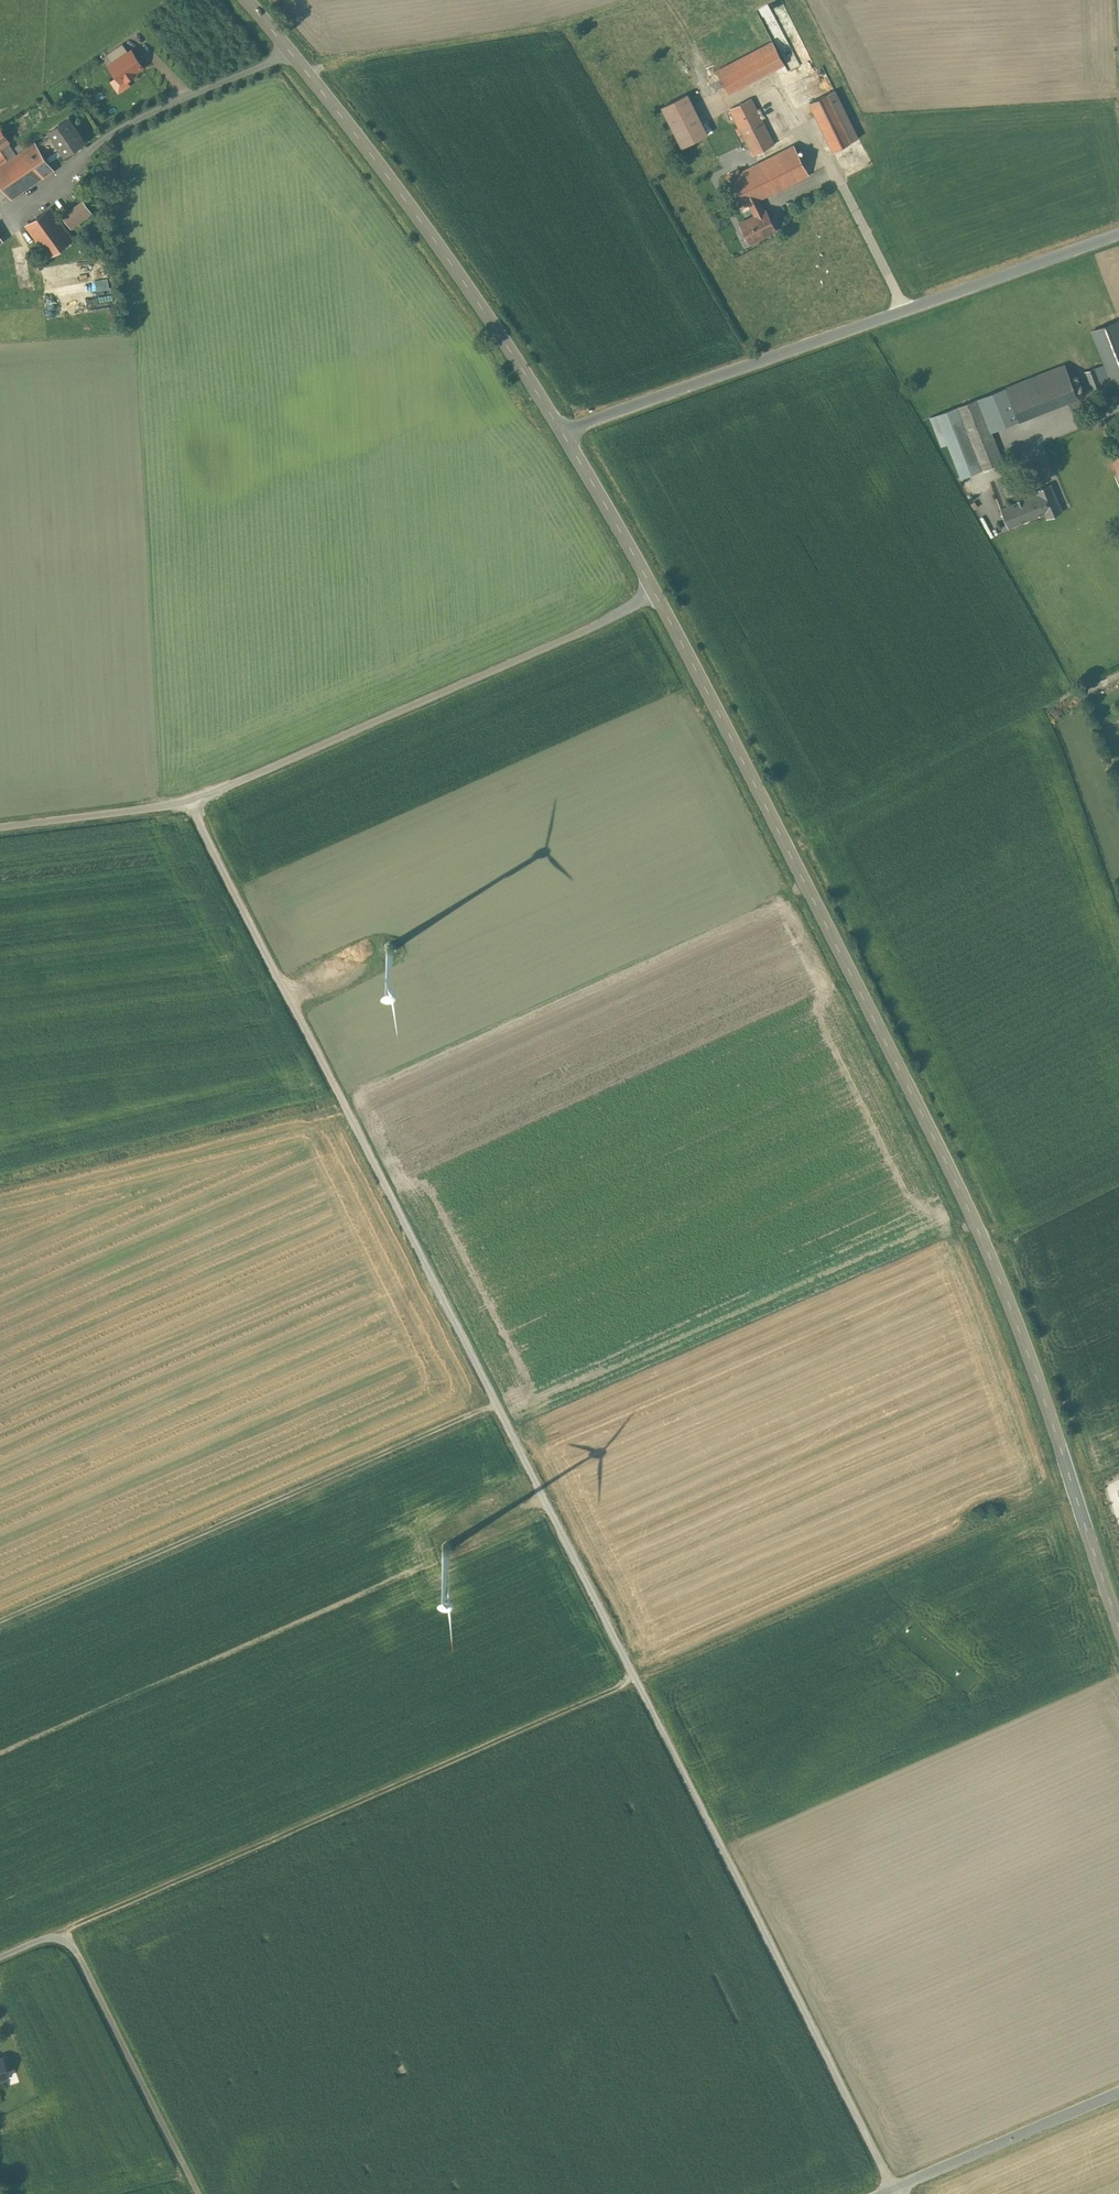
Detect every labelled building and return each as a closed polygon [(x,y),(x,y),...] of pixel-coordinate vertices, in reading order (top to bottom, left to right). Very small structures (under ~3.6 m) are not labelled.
[(788,57),(776,37),(721,68),(732,88),(788,57)] [(106,54),(112,63),(129,52),(123,43),(106,54)] [(112,63),(110,64),(121,80),(125,77),(126,79),(135,73),(134,72),(143,66),(132,50),(129,52),(112,63)] [(865,138),(842,88),(813,102),(837,151),(865,138)] [(715,135),(694,94),(667,108),(688,149),(715,135)] [(779,143),(755,96),(734,106),(758,154),(779,143)] [(55,135),(63,147),(67,153),(85,141),(69,118),(51,130),(55,135)] [(18,149),(1,124),(0,124),(0,161),(18,149)] [(13,192),(54,164),(49,156),(63,147),(55,135),(41,144),(36,137),(18,149),(0,161),(0,172),(13,192)] [(809,174),(794,145),(740,172),(739,170),(726,176),(742,208),(749,204),(758,200),(809,174)] [(54,200),(26,219),(49,253),(77,234),(54,200)] [(758,200),(749,204),(755,216),(741,223),(751,242),(775,230),(765,211),(764,211),(758,200)] [(1117,320),(1091,330),(1104,363),(1112,383),(1118,381),(1118,326),(1117,320)] [(1021,416),(1077,392),(1062,358),(1006,382),(1021,416)] [(1104,363),(1094,367),(1102,387),(1112,383),(1104,363)] [(1102,387),(1094,367),(1084,371),(1092,391),(1102,387)] [(983,432),(1021,416),(1006,382),(938,411),(964,471),(995,458),(983,432)] [(1109,451),(1118,476),(1118,447),(1109,451)] [(1056,504),(1046,480),(1000,500),(1011,523),(1056,504)] [(5,2079),(4,2076),(8,2075),(2,2057),(0,2057),(0,2080),(5,2079)]
